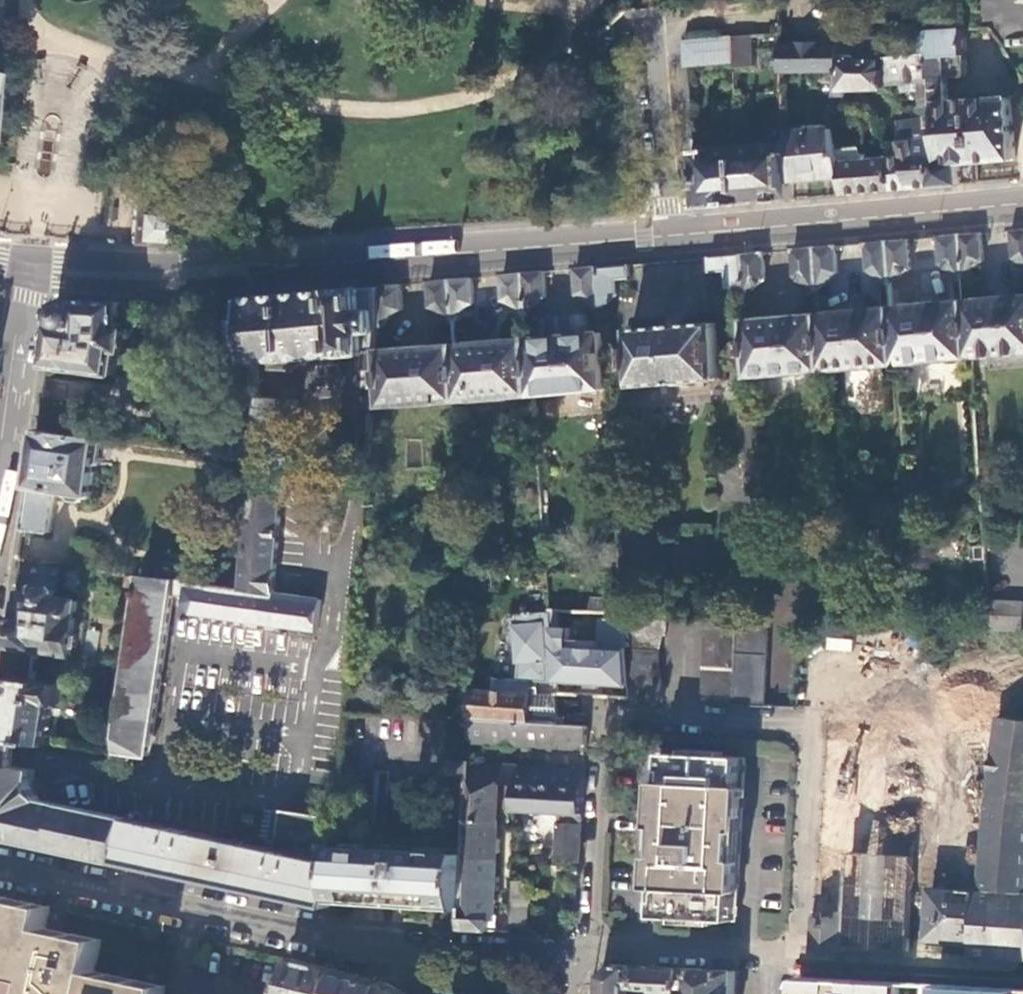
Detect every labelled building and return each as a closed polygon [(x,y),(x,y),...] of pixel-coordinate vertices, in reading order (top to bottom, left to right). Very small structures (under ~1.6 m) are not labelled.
[(964,29),(926,31),(927,53),(931,53),(933,77),(936,77),(949,76),(968,75),(964,29)] [(754,35),(734,37),(736,61),(737,66),(756,65),(754,35)] [(698,40),(685,41),(687,66),(736,61),(734,37),(698,40)] [(842,56),(859,56),(858,42),(781,44),(783,73),(843,71),(842,56)] [(931,53),(927,53),(890,55),(892,83),(907,83),(909,107),(918,107),(938,105),(936,77),(933,77),(931,53)] [(888,87),(887,55),(859,56),(842,56),(843,71),(843,88),(888,87)] [(949,76),(936,77),(938,105),(940,105),(944,166),(937,166),(937,185),(954,184),(980,181),(978,163),(1017,159),(1012,97),(950,104),(949,76)] [(937,166),(938,105),(918,107),(919,119),(900,122),(904,142),(882,144),(885,158),(894,157),(897,189),(915,187),(937,185),(937,166)] [(834,128),(788,131),(789,141),(793,179),(844,175),(843,160),(842,154),(840,155),(838,147),(834,128)] [(793,179),(789,141),(742,145),(746,203),(766,201),(794,199),(793,179)] [(720,206),(746,203),(742,145),(694,150),(699,208),(720,206)] [(862,145),(838,147),(840,155),(842,154),(843,160),(867,158),(866,154),(862,145)] [(843,160),(844,175),(845,194),(870,192),(897,189),(894,157),(885,158),(872,158),(872,154),(869,153),(866,154),(867,158),(843,160)] [(137,244),(160,246),(166,208),(135,204),(129,242),(129,244),(137,244)] [(1022,262),(1022,228),(1013,229),(1014,258),(1022,262)] [(962,234),(965,274),(986,260),(984,232),(962,234)] [(942,264),(965,274),(962,234),(940,236),(942,264)] [(889,240),(892,281),(908,270),(913,269),(911,238),(889,240)] [(869,270),(892,281),(889,240),(868,242),(869,270)] [(817,247),(820,288),(840,271),(838,245),(817,247)] [(797,276),(820,288),(817,247),(795,249),(797,276)] [(743,253),(746,287),(746,293),(767,278),(766,251),(743,253)] [(729,288),(746,287),(743,253),(711,256),(712,271),(728,270),(729,288)] [(599,266),(602,306),(607,305),(622,294),(620,279),(632,277),(632,263),(599,266)] [(599,305),(602,306),(599,266),(577,268),(578,293),(580,293),(588,296),(593,300),(595,301),(597,303),(599,305)] [(526,273),(529,313),(532,309),(535,305),(539,301),(543,298),(546,297),(549,296),(548,271),(526,273)] [(524,308),(529,313),(526,273),(504,275),(506,300),(509,300),(512,301),(518,304),(521,306),(524,308)] [(453,279),(456,319),(459,314),(461,312),(464,310),(468,306),(475,303),(477,302),(474,277),(453,279)] [(455,317),(456,319),(453,279),(432,281),(433,307),(437,307),(440,308),(445,310),(449,312),(452,314),(455,317)] [(381,285),(382,327),(385,327),(387,324),(388,322),(390,319),(393,316),(396,314),(398,313),(402,311),(406,309),(404,283),(381,285)] [(257,363),(380,352),(382,327),(381,285),(324,290),(251,297),(257,363)] [(1022,351),(1022,295),(1022,293),(983,296),(983,298),(967,300),(970,355),(1022,351)] [(121,327),(126,302),(94,300),(73,299),(70,299),(68,299),(64,301),(61,303),(59,305),(58,307),(57,308),(56,310),(56,312),(48,366),(78,370),(79,368),(114,373),(118,348),(124,349),(127,328),(121,327)] [(970,355),(967,300),(951,301),(951,300),(909,303),(909,304),(894,306),(898,361),(970,355)] [(898,361),(894,306),(878,307),(878,306),(837,310),(838,311),(822,312),(826,368),(898,361)] [(826,368),(822,312),(805,314),(805,312),(764,316),(764,317),(749,318),(750,332),(750,340),(753,374),(826,368)] [(633,329),(637,384),(722,377),(717,321),(633,329)] [(608,387),(604,331),(586,333),(547,336),(547,337),(531,338),(535,394),(608,387)] [(535,394),(531,338),(513,340),(513,339),(476,342),(476,343),(458,345),(461,400),(535,394)] [(461,400),(458,345),(439,347),(439,346),(404,349),(404,350),(383,352),(383,355),(387,405),(387,406),(461,400)] [(379,355),(374,406),(387,405),(383,355),(379,355)] [(852,401),(874,399),(871,369),(849,371),(852,401)] [(901,403),(900,394),(891,395),(892,404),(901,403)] [(256,429),(253,458),(242,587),(145,575),(120,754),(136,757),(137,753),(151,755),(174,594),(187,595),(186,603),(193,613),(320,630),(323,599),(276,592),(284,495),(292,495),(300,399),(259,396),(256,429)] [(102,463),(105,438),(39,428),(25,528),(51,532),(57,489),(59,489),(59,491),(64,491),(63,495),(69,500),(81,502),(87,497),(87,495),(92,496),(97,462),(102,463)] [(430,534),(430,543),(447,543),(447,534),(430,534)] [(72,565),(44,561),(40,595),(25,593),(22,618),(13,617),(5,678),(39,682),(43,650),(73,654),(81,600),(59,597),(60,588),(79,591),(83,566),(72,565)] [(1022,630),(1022,616),(1022,603),(988,601),(990,629),(1022,630)] [(554,627),(552,612),(510,615),(512,640),(507,640),(508,658),(517,657),(517,663),(520,663),(519,678),(493,677),(493,690),(474,689),(473,717),(562,723),(560,693),(559,693),(558,680),(554,627)] [(635,699),(664,701),(665,685),(663,685),(659,666),(661,649),(665,635),(668,635),(669,614),(626,613),(630,650),(633,686),(635,699)] [(709,616),(704,703),(714,704),(737,706),(741,618),(709,616)] [(737,706),(767,707),(770,619),(741,618),(737,706)] [(630,650),(570,645),(571,628),(554,627),(558,680),(595,683),(633,686),(630,650)] [(2,737),(23,740),(49,743),(54,703),(60,705),(63,685),(39,682),(5,678),(0,720),(0,737),(2,737)] [(443,804),(449,716),(448,716),(373,713),(357,712),(351,799),(379,801),(381,775),(393,777),(391,801),(443,804)] [(589,725),(562,723),(473,717),(472,736),(476,743),(588,750),(588,742),(589,725)] [(0,749),(0,764),(15,766),(19,767),(21,752),(23,740),(2,737),(0,749)] [(659,915),(735,920),(744,757),(667,753),(663,837),(659,915)] [(471,763),(450,762),(450,774),(471,775),(471,763)] [(585,786),(586,770),(471,763),(471,775),(470,780),(502,781),(507,782),(518,782),(585,786)] [(337,903),(341,848),(343,819),(288,812),(283,849),(150,821),(44,799),(36,787),(38,769),(19,767),(15,766),(0,764),(0,827),(3,830),(5,830),(6,830),(5,836),(138,864),(157,868),(267,892),(336,907),(337,903)] [(502,781),(470,780),(468,855),(467,910),(466,928),(499,930),(499,915),(492,914),(493,890),(500,890),(501,877),(494,877),(495,852),(501,852),(501,838),(495,838),(496,791),(501,790),(502,781)] [(517,808),(518,782),(507,782),(506,807),(517,808)] [(559,860),(581,861),(582,841),(585,786),(518,782),(517,808),(517,810),(561,812),(559,860)] [(341,848),(337,903),(467,910),(468,855),(341,848)] [(898,921),(900,855),(858,854),(856,919),(898,921)] [(515,880),(515,905),(531,906),(531,881),(515,880)] [(10,976),(34,981),(32,993),(167,993),(168,986),(97,971),(103,940),(47,928),(50,907),(0,896),(0,974),(10,976)] [(514,931),(531,932),(531,913),(531,906),(515,905),(514,924),(514,931)] [(295,958),(286,993),(334,993),(340,969),(295,958)] [(604,972),(603,992),(602,993),(687,993),(688,968),(632,966),(614,964),(604,972)] [(688,968),(687,993),(749,993),(751,971),(688,968)] [(340,969),(334,993),(384,993),(388,982),(340,969)] [(801,976),(800,993),(1022,993),(1022,989),(877,980),(801,976)] [(388,982),(384,993),(410,993),(388,982)]
